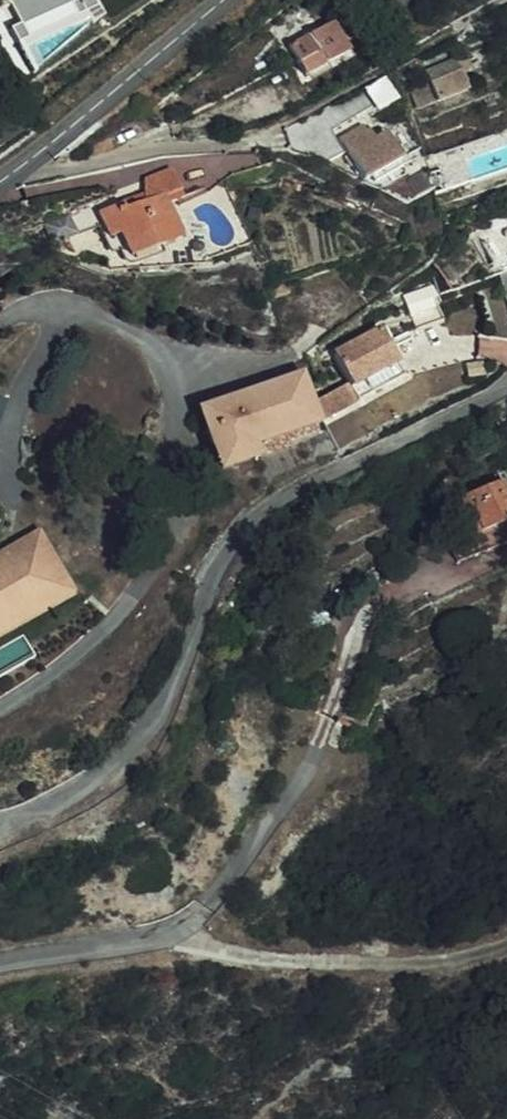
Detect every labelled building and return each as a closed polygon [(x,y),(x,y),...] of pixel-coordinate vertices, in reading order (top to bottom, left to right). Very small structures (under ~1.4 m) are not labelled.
[(44,23),(81,5),(78,0),(3,0),(26,48),(50,34),(44,23)] [(307,69),(351,45),(335,15),(290,40),(307,69)] [(362,130),(366,135),(373,145),(379,141),(369,126),(362,130)] [(373,145),(366,135),(352,144),(373,177),(381,182),(411,167),(407,159),(412,155),(397,131),(379,141),(373,145)] [(134,257),(165,246),(185,239),(169,194),(184,187),(175,165),(150,173),(150,198),(130,206),(127,200),(100,210),(112,237),(116,236),(124,232),(134,257)] [(387,186),(414,173),(411,167),(381,182),(387,186)] [(70,235),(96,225),(89,209),(64,219),(70,235)] [(116,236),(125,260),(134,257),(124,232),(116,236)] [(168,254),(165,246),(134,257),(125,260),(126,263),(127,265),(129,267),(132,268),(135,268),(137,266),(168,254)] [(422,289),(408,298),(424,322),(438,314),(422,289)] [(386,328),(342,357),(359,382),(370,400),(414,372),(386,328)] [(202,413),(220,463),(255,450),(255,448),(253,441),(318,417),(312,403),(303,377),(202,413)] [(359,382),(312,403),(318,417),(320,423),(370,400),(359,382)] [(318,417),(253,441),(255,448),(320,423),(318,417)] [(258,459),(255,450),(220,463),(223,472),(258,459)] [(476,532),(506,519),(506,480),(505,476),(460,496),(476,532)] [(476,532),(458,540),(465,558),(506,541),(506,519),(476,532)] [(34,528),(0,546),(0,602),(22,590),(31,605),(65,587),(34,528)] [(0,602),(0,621),(31,605),(22,590),(0,602)]
